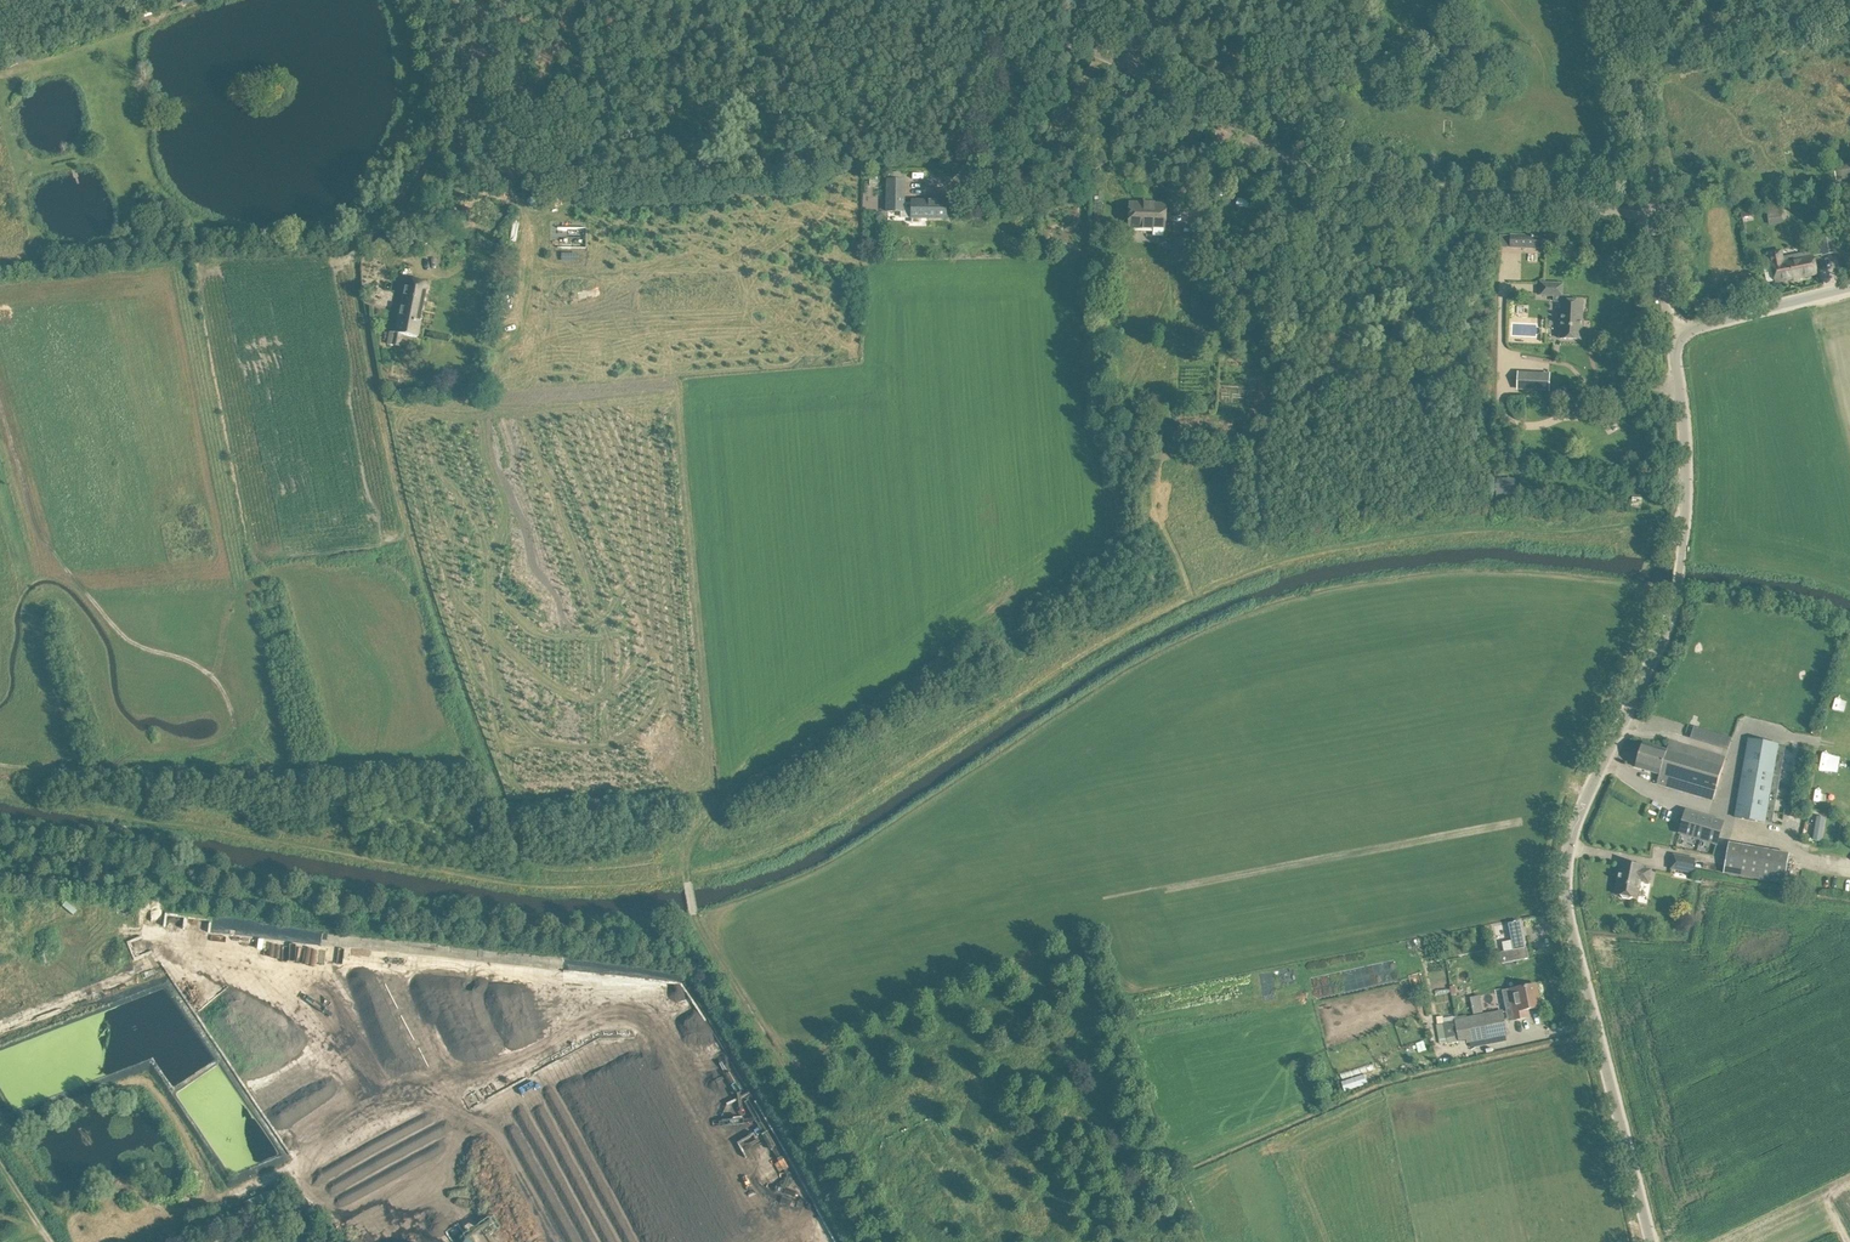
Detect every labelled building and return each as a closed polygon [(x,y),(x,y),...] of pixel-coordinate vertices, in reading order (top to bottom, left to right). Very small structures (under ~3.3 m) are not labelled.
[(25,43),(11,47),(15,63),(30,60),(25,43)] [(1836,181),(1849,179),(1849,158),(1833,161),(1836,181)] [(889,180),(888,180),(887,211),(903,212),(903,202),(903,180),(902,180),(902,171),(889,171),(889,180)] [(1095,192),(1095,201),(1103,202),(1104,192),(1095,192)] [(911,223),(919,223),(921,221),(921,218),(945,218),(945,201),(911,201),(911,223)] [(1095,201),(1094,219),(1103,220),(1103,202),(1095,201)] [(1129,215),(1128,227),(1155,228),(1166,229),(1167,205),(1129,203),(1129,215)] [(1768,211),(1768,221),(1782,221),(1782,210),(1768,211)] [(1510,234),(1510,244),(1510,249),(1538,249),(1538,235),(1510,234)] [(1817,274),(1814,256),(1822,255),(1836,252),(1834,240),(1833,234),(1818,237),(1821,250),(1782,258),(1781,250),(1770,253),(1772,264),(1772,266),(1763,268),(1767,283),(1775,281),(1775,282),(1817,274)] [(406,250),(409,255),(415,252),(412,246),(406,250)] [(503,282),(516,284),(518,268),(505,266),(505,271),(497,269),(496,279),(503,280),(503,282)] [(394,333),(417,337),(428,284),(406,279),(395,332),(394,333)] [(1540,295),(1562,296),(1563,284),(1541,283),(1540,295)] [(1560,338),(1581,339),(1583,302),(1561,301),(1560,338)] [(1529,389),(1529,373),(1519,373),(1518,389),(1529,389)] [(1736,817),(1765,822),(1778,744),(1749,739),(1736,817)] [(1657,783),(1668,787),(1713,800),(1726,757),(1670,740),(1667,750),(1643,742),(1636,767),(1660,774),(1657,783)] [(1829,776),(1832,764),(1820,761),(1817,773),(1829,776)] [(1686,811),(1680,833),(1717,844),(1724,822),(1686,811)] [(1818,815),(1813,839),(1822,840),(1826,816),(1818,815)] [(1723,873),(1784,884),(1789,853),(1729,842),(1723,873)] [(1671,869),(1693,873),(1696,859),(1674,854),(1671,869)] [(1615,894),(1620,895),(1623,898),(1630,899),(1633,897),(1638,898),(1642,878),(1650,880),(1652,869),(1644,868),(1644,866),(1621,862),(1615,894)] [(1514,948),(1503,950),(1505,961),(1527,956),(1521,927),(1510,930),(1514,948)] [(563,967),(581,967),(581,956),(563,956),(563,967)] [(1509,990),(1503,991),(1507,1013),(1514,1012),(1515,1019),(1529,1017),(1528,1009),(1538,1007),(1537,999),(1539,999),(1536,985),(1524,987),(1509,990)] [(1444,1023),(1446,1038),(1458,1035),(1459,1041),(1467,1039),(1467,1041),(1507,1033),(1503,1012),(1444,1023)] [(691,1051),(720,1105),(741,1094),(712,1040),(691,1051)] [(498,1226),(490,1215),(464,1232),(467,1236),(459,1241),(484,1241),(481,1238),(498,1226)]
